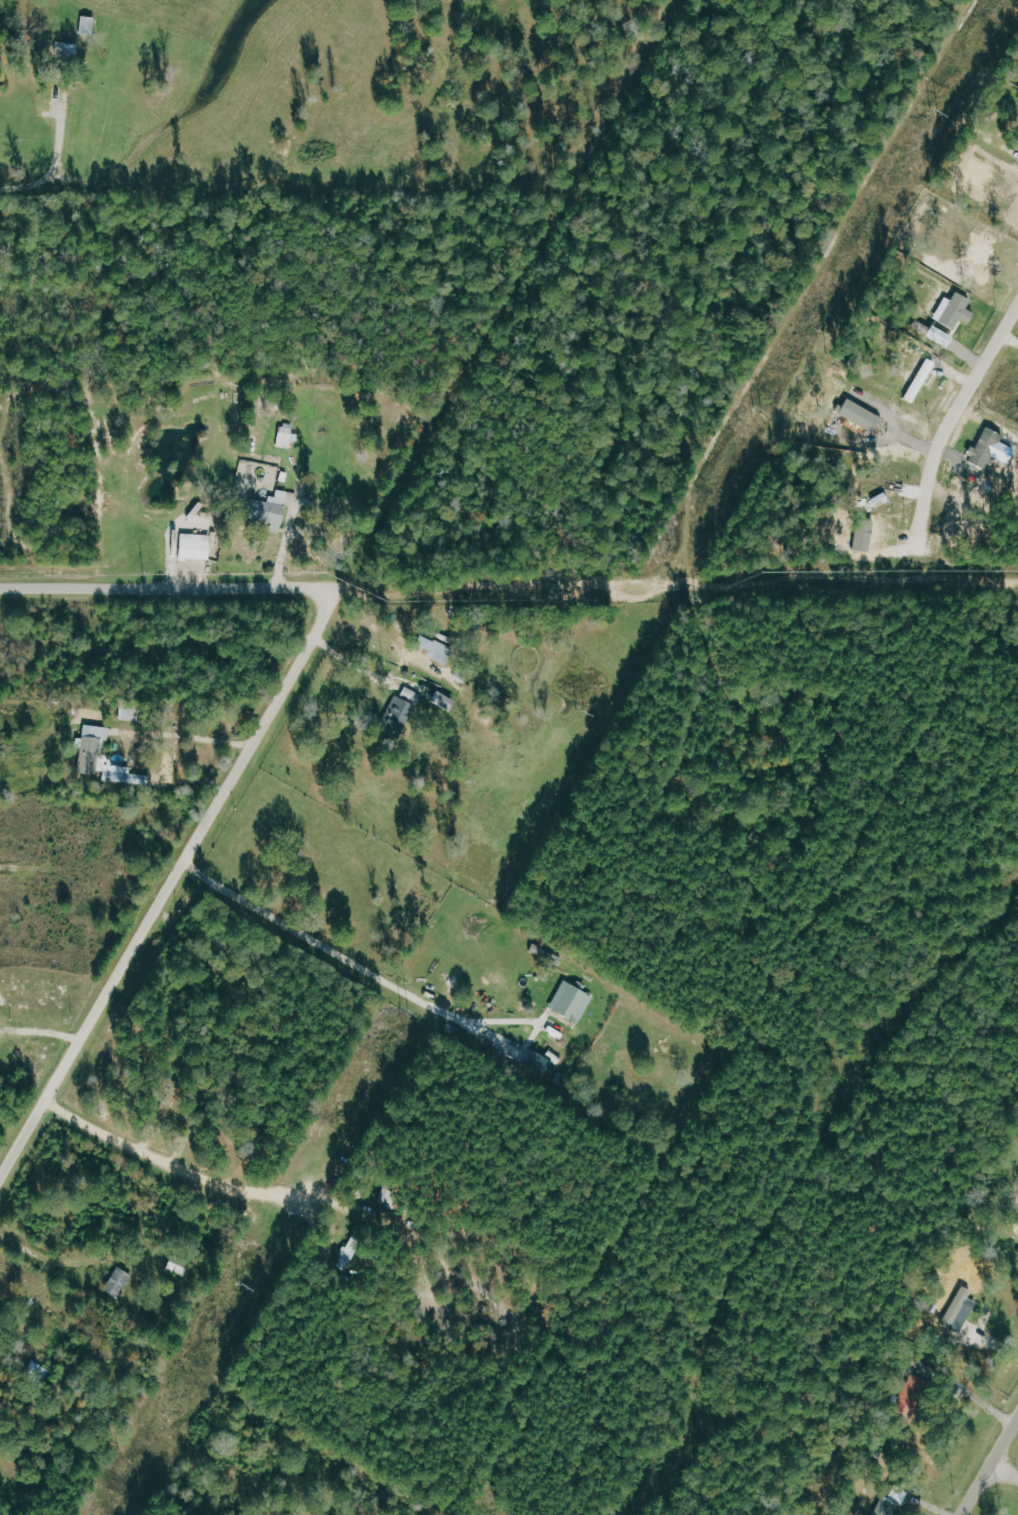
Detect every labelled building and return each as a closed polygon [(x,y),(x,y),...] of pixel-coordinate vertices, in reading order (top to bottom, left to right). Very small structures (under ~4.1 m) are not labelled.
[(78,43),(59,43),(58,56),(77,57),(78,43)] [(943,297),(931,320),(952,330),(958,319),(968,324),(974,313),(965,309),(970,300),(954,292),(949,301),(943,297)] [(945,347),(951,336),(930,325),(924,336),(945,347)] [(936,364),(925,358),(903,399),(913,405),(936,364)] [(872,432),(880,416),(844,399),(836,416),(872,432)] [(999,434),(981,427),(968,464),(986,470),(999,434)] [(293,448),(294,441),(300,442),(301,431),(281,429),(279,447),(293,448)] [(293,493),(280,490),(279,498),(273,496),(271,503),(255,499),(250,517),(285,526),(293,493)] [(214,535),(184,534),(183,560),(214,560),(214,535)] [(450,665),(457,650),(425,636),(418,651),(450,665)] [(398,695),(383,721),(397,729),(394,734),(402,738),(425,696),(409,687),(403,698),(398,695)] [(461,701),(441,692),(436,704),(455,713),(461,701)] [(109,746),(112,729),(89,724),(86,742),(109,746)] [(107,782),(151,786),(152,774),(108,770),(107,782)] [(578,1025),(593,996),(563,980),(548,1009),(578,1025)] [(528,1059),(549,1070),(554,1060),(533,1050),(528,1059)] [(396,1188),(387,1185),(382,1202),(391,1205),(396,1188)] [(189,1277),(193,1267),(175,1259),(171,1268),(189,1277)] [(108,1292),(125,1298),(134,1272),(118,1266),(108,1292)] [(944,1324),(961,1332),(976,1302),(968,1298),(971,1290),(962,1286),(944,1324)] [(909,1489),(897,1485),(893,1498),(883,1495),(876,1514),(900,1514),(909,1489)]
